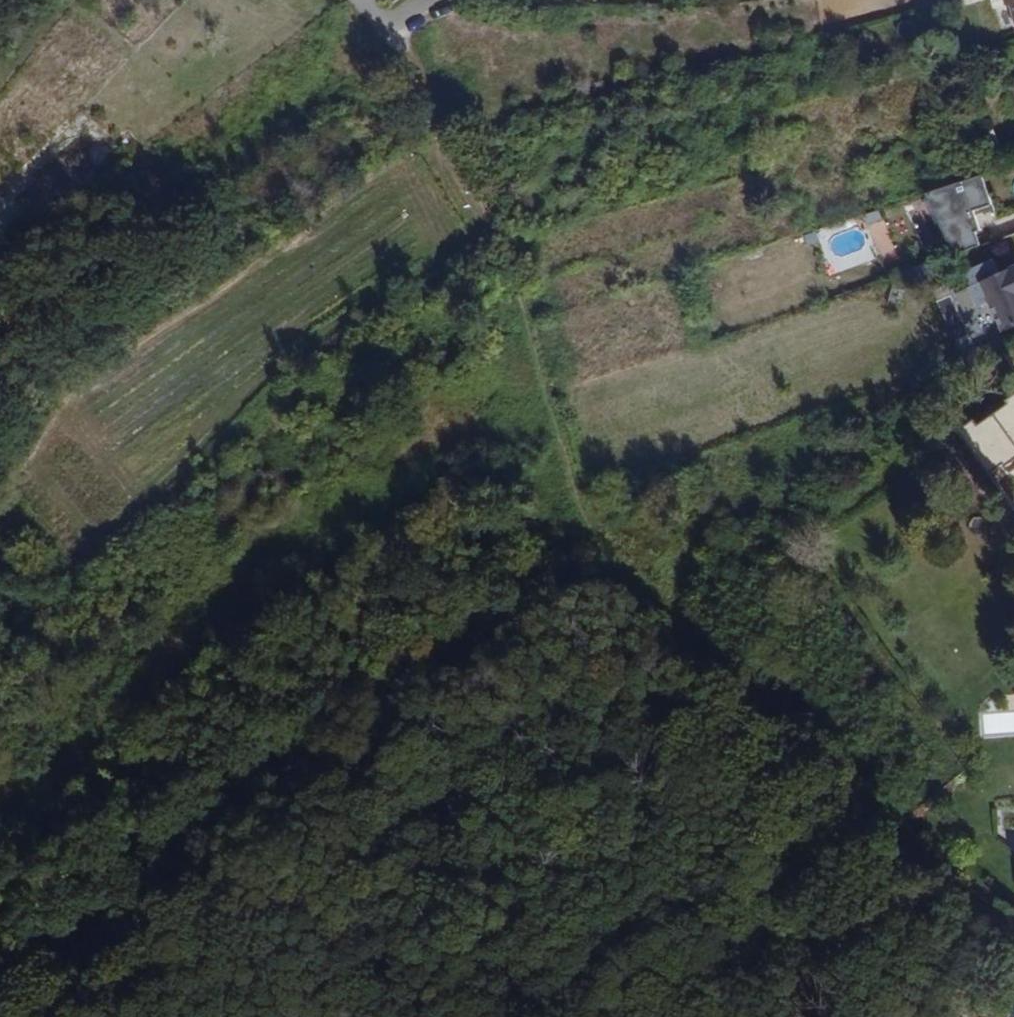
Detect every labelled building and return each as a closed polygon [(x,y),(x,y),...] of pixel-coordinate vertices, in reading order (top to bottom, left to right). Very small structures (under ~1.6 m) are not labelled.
[(994,15),(1006,12),(1003,0),(990,0),(994,15)] [(1006,12),(1011,12),(1013,21),(1013,0),(1003,0),(1006,12)] [(991,208),(980,177),(928,195),(950,258),(979,248),(973,231),(981,228),(976,213),(991,208)] [(881,218),(868,224),(885,264),(898,258),(881,218)] [(969,287),(978,307),(990,301),(1004,331),(1013,327),(1013,267),(969,287)] [(979,422),(973,413),(956,425),(990,474),(1013,458),(1013,397),(979,422)]
